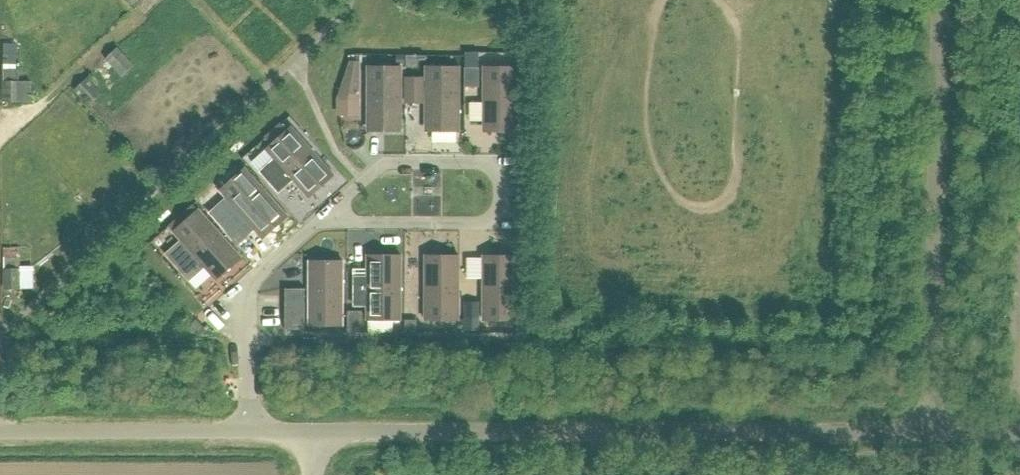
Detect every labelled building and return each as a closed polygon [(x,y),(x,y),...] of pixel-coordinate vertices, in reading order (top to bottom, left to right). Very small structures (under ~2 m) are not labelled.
[(2,44),(2,65),(16,65),(16,44),(2,44)] [(530,52),(519,52),(519,64),(531,64),(530,52)] [(360,100),(360,63),(351,63),(338,100),(360,100)] [(401,131),(402,67),(368,66),(368,103),(374,103),(374,131),(401,131)] [(460,131),(460,67),(426,67),(426,103),(432,103),(432,131),(460,131)] [(517,131),(518,67),(484,67),(484,104),(490,104),(490,131),(517,131)] [(5,71),(5,110),(21,109),(21,71),(5,71)] [(95,75),(75,94),(89,108),(109,89),(95,75)] [(406,79),(406,105),(423,105),(423,79),(406,79)] [(334,175),(291,127),(266,149),(275,159),(260,172),(263,175),(271,184),(276,189),(290,177),(295,173),(314,193),(334,175)] [(288,216),(245,168),(220,190),(244,218),(249,214),(267,234),(288,216)] [(221,276),(242,257),(199,209),(173,232),(181,241),(166,254),(186,277),(189,275),(206,259),(221,276)] [(401,320),(401,255),(373,255),(373,277),(367,277),(367,283),(355,283),(355,305),(367,305),(367,319),(401,320)] [(459,320),(459,255),(431,255),(431,283),(425,283),(425,320),(459,320)] [(517,320),(517,256),(489,256),(489,283),(483,283),(483,320),(517,320)] [(189,275),(186,277),(196,288),(216,271),(206,259),(189,275)] [(343,325),(343,261),(315,261),(315,289),(309,289),(309,325),(343,325)] [(11,269),(11,294),(27,294),(27,269),(11,269)] [(285,302),(285,330),(305,330),(305,302),(285,302)] [(351,330),(363,330),(363,312),(350,312),(351,330)] [(417,332),(417,320),(405,320),(405,332),(417,332)] [(475,332),(475,320),(463,320),(463,332),(475,332)]
